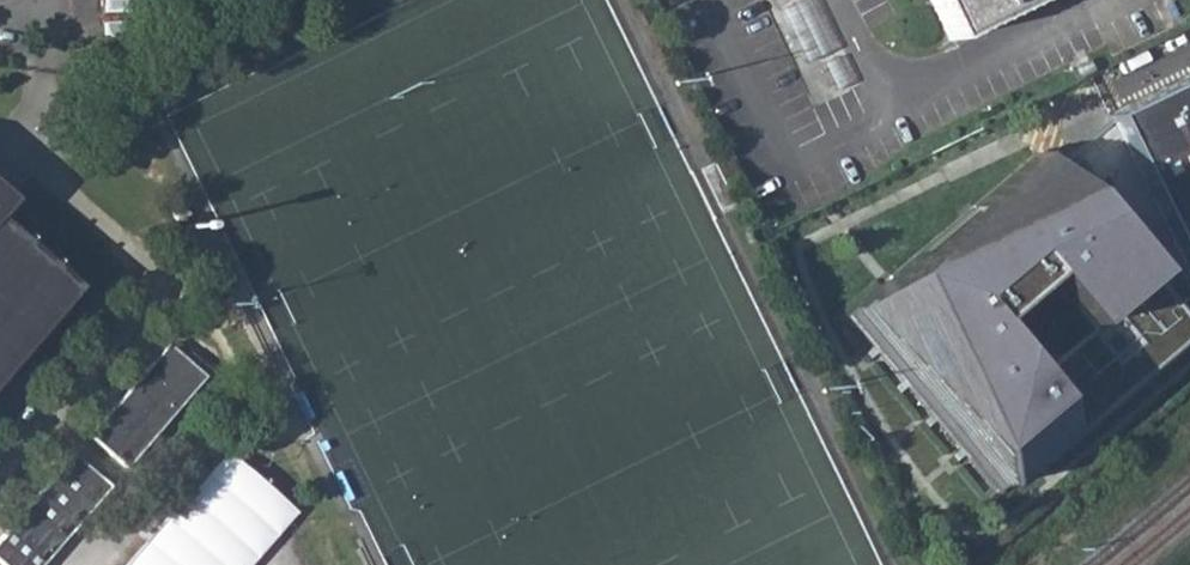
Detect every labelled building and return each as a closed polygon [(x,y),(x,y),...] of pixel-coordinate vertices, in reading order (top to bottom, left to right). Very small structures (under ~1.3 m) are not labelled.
[(778,14),(806,0),(771,0),(778,14)] [(950,42),(1035,0),(929,0),(950,42)] [(1163,310),(1170,305),(1189,295),(1189,73),(1110,112),(1103,115),(1105,120),(1084,139),(1049,172),(1034,155),(849,305),(997,486),(1036,454),(1183,334),(1163,310)] [(10,165),(0,157),(0,179),(10,165)] [(78,249),(0,188),(0,348),(78,249)] [(99,396),(137,427),(213,332),(174,302),(99,396)] [(997,486),(849,305),(840,312),(988,493),(997,486)] [(1183,334),(1036,454),(1043,463),(1189,343),(1183,334)] [(3,518),(42,549),(123,446),(84,416),(3,518)] [(141,564),(276,564),(300,536),(222,470),(141,564)]
